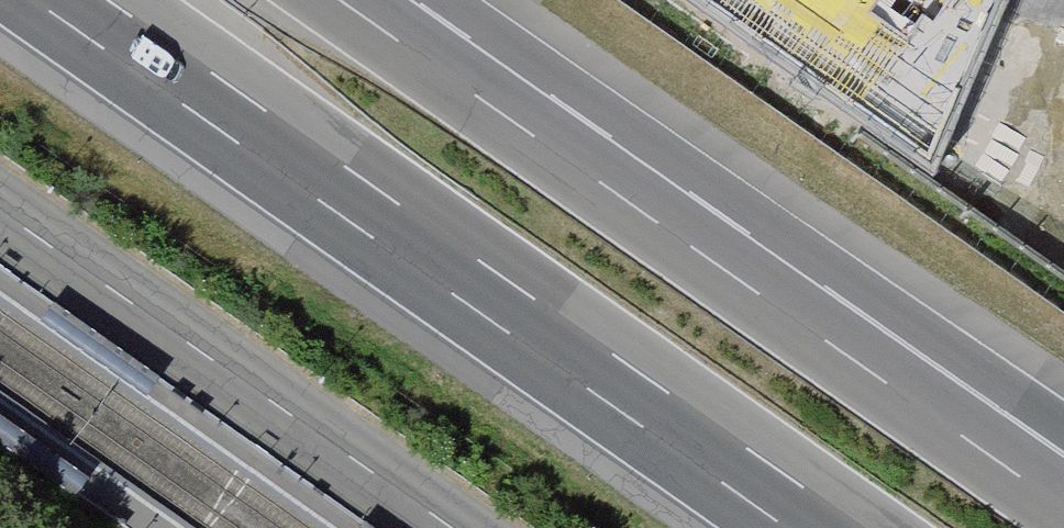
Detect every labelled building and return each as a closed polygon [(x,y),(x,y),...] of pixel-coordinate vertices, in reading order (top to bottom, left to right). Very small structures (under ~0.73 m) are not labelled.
[(934,170),(1005,0),(687,0),(934,170)]
